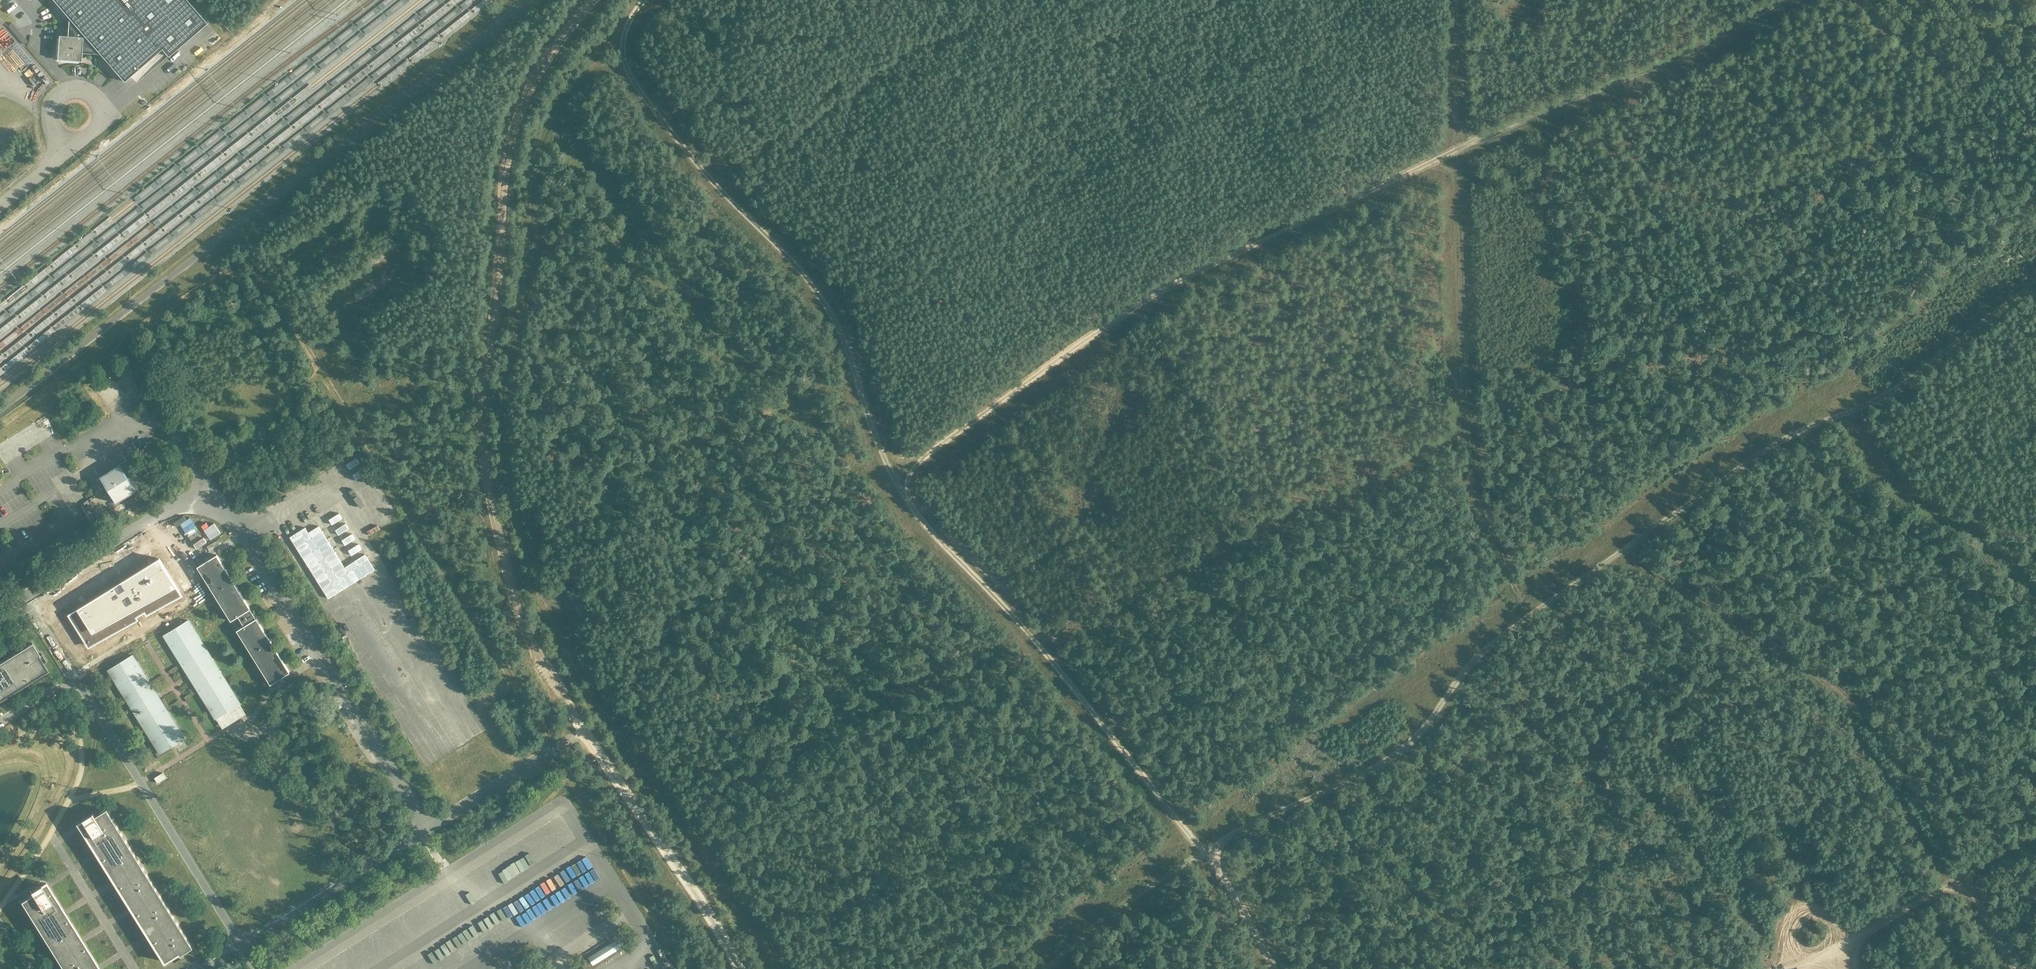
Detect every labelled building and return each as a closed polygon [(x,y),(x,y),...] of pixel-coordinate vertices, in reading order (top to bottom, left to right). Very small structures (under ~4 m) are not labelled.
[(70,28),(69,36),(60,35),(59,59),(83,61),(83,52),(101,54),(125,82),(163,49),(170,57),(208,23),(188,0),(55,0),(70,18),(70,28)] [(197,49),(190,54),(197,63),(203,58),(197,49)] [(240,439),(238,440),(232,444),(237,451),(245,446),(240,439)] [(146,486),(129,459),(100,477),(117,503),(146,486)] [(217,555),(205,562),(197,567),(231,621),(239,616),(245,626),(237,630),(271,685),(290,673),(217,555)] [(144,613),(179,592),(160,558),(71,614),(90,647),(136,618),(134,614),(142,609),(144,613)] [(567,591),(570,602),(578,599),(575,589),(567,591)] [(189,620),(174,629),(164,636),(216,719),(222,729),(246,714),(240,704),(189,620)] [(0,662),(0,696),(3,694),(4,696),(23,684),(23,685),(27,682),(26,680),(30,677),(32,679),(46,670),(38,656),(40,655),(32,642),(0,662)] [(133,655),(119,664),(108,670),(160,753),(185,738),(133,655)] [(131,795),(126,798),(135,811),(140,808),(134,799),(131,795)] [(79,823),(83,829),(82,829),(85,833),(87,832),(90,836),(88,838),(100,856),(99,857),(102,861),(105,859),(107,864),(105,865),(117,884),(116,884),(119,888),(122,887),(124,891),(122,892),(134,911),(133,912),(136,916),(139,914),(142,919),(139,920),(151,939),(153,943),(156,942),(159,946),(156,948),(165,962),(179,953),(181,955),(193,948),(107,809),(96,816),(94,813),(83,820),(84,820),(79,823)] [(45,883),(41,886),(40,885),(30,891),(32,894),(20,901),(62,968),(99,968),(88,952),(86,953),(83,949),(86,947),(84,943),(83,943),(71,924),(69,926),(66,921),(69,919),(66,915),(66,916),(54,897),(52,898),(49,894),(52,892),(49,888),(45,883)] [(620,949),(615,941),(588,958),(593,965),(620,949)]
